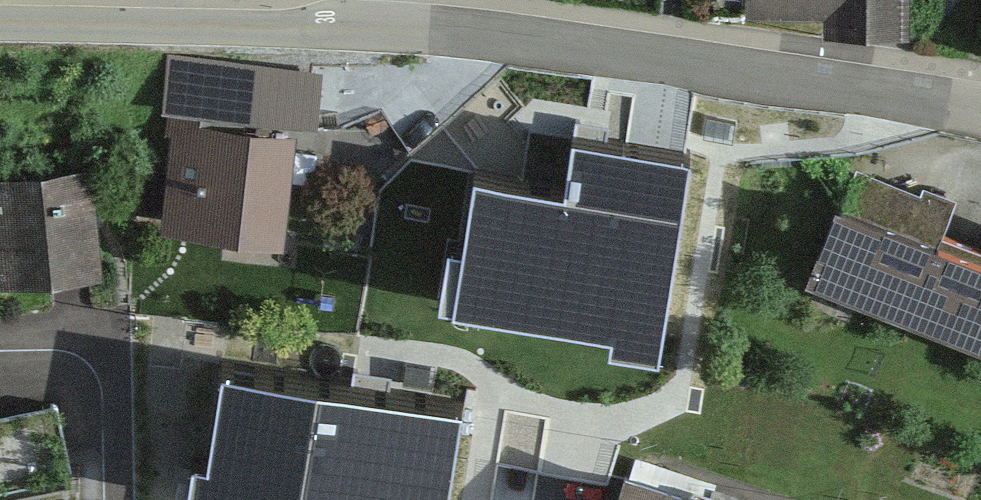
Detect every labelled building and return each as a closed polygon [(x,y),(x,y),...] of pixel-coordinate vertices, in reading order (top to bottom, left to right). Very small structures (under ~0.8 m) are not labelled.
[(746,20),(904,18),(904,0),(745,0),(746,20)] [(325,70),(168,52),(162,105),(167,105),(164,130),(172,130),(161,220),(283,233),(294,135),(317,138),(325,70)] [(699,113),(554,93),(544,162),(444,149),(432,264),(674,297),(699,113)] [(814,272),(936,317),(964,242),(938,233),(949,204),(853,168),(814,272)] [(0,183),(0,284),(100,277),(92,176),(0,183)] [(232,231),(228,251),(284,263),(288,243),(232,231)] [(936,317),(980,334),(980,248),(964,242),(936,317)] [(227,391),(209,499),(443,499),(455,428),(227,391)] [(0,416),(0,498),(77,486),(63,405),(0,416)] [(631,476),(623,499),(706,499),(631,476)]
